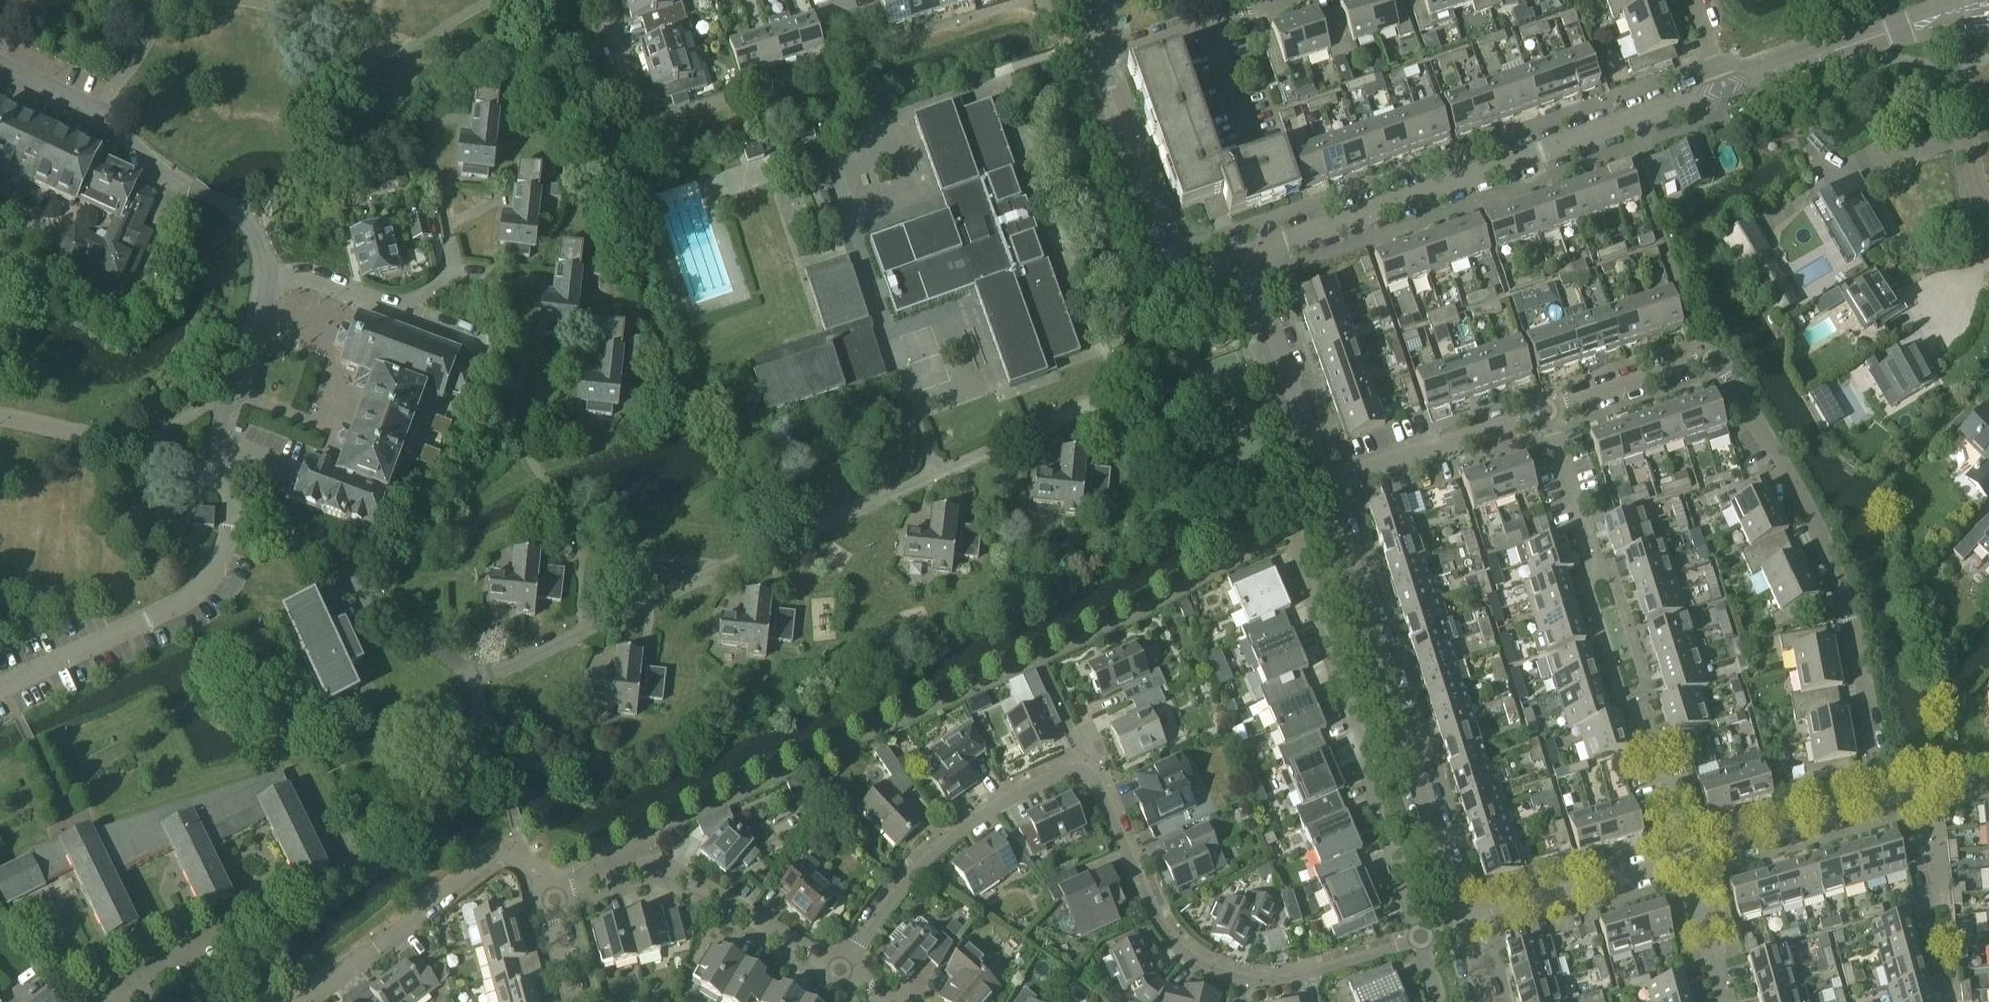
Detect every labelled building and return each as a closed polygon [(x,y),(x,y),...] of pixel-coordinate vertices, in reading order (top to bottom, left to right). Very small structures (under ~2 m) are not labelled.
[(645,30),(686,18),(682,4),(672,7),(670,0),(625,0),(632,21),(641,18),(645,30)] [(903,0),(879,0),(889,29),(911,22),(903,0)] [(911,22),(931,16),(926,0),(903,0),(911,22)] [(931,16),(952,9),(949,0),(926,0),(931,16)] [(952,9),(973,2),(973,0),(949,0),(952,9)] [(1332,18),(1345,58),(1358,54),(1355,44),(1376,37),(1364,0),(1355,0),(1340,5),(1343,15),(1332,18)] [(1376,37),(1396,30),(1400,40),(1414,35),(1402,0),(1364,0),(1376,37)] [(1420,33),(1455,22),(1452,12),(1448,0),(1409,0),(1420,33)] [(1452,12),(1472,5),(1476,15),(1489,11),(1486,0),(1448,0),(1452,12)] [(1489,11),(1503,6),(1500,0),(1486,0),(1489,11)] [(1630,38),(1669,24),(1661,1),(1652,5),(1650,0),(1629,0),(1608,7),(1613,20),(1623,17),(1630,38)] [(1317,12),(1294,20),(1307,59),(1328,52),(1331,62),(1333,62),(1341,87),(1346,86),(1353,83),(1345,58),(1332,18),(1320,22),(1318,16),(1317,12)] [(1575,14),(1561,19),(1564,27),(1578,22),(1575,14)] [(814,17),(792,24),(803,57),(824,50),(814,17)] [(639,45),(646,68),(687,55),(680,34),(690,31),(686,18),(645,30),(648,42),(639,45)] [(1307,59),(1294,20),(1272,27),(1275,37),(1262,41),(1275,81),(1290,76),(1286,66),(1307,59)] [(792,24),(771,31),(782,64),(803,57),(792,24)] [(1547,24),(1533,28),(1536,37),(1550,32),(1547,24)] [(1669,24),(1630,38),(1637,58),(1628,62),(1633,76),(1672,62),(1668,50),(1677,46),(1669,24)] [(1536,37),(1533,28),(1519,33),(1522,41),(1536,37)] [(716,33),(719,42),(726,39),(723,30),(716,33)] [(771,31),(751,38),(762,71),(782,64),(771,31)] [(1504,32),(1490,37),(1493,45),(1507,40),(1504,32)] [(1493,45),(1490,37),(1476,41),(1479,50),(1493,45)] [(762,71),(751,38),(729,45),(740,78),(762,71)] [(1587,49),(1566,57),(1579,95),(1601,87),(1587,49)] [(1465,51),(1451,56),(1454,64),(1468,60),(1465,51)] [(1135,66),(1140,79),(1135,80),(1147,113),(1151,112),(1160,136),(1155,137),(1167,170),(1171,169),(1179,192),(1175,194),(1181,211),(1206,202),(1212,219),(1228,213),(1230,217),(1258,207),(1258,205),(1282,197),(1283,199),(1300,193),(1284,146),(1283,146),(1283,144),(1224,165),(1227,172),(1217,176),(1174,53),(1135,66)] [(687,55),(646,68),(653,91),(662,88),(666,100),(671,98),(674,108),(690,103),(687,94),(707,87),(703,74),(693,77),(687,55)] [(1454,64),(1451,56),(1437,61),(1440,69),(1454,64)] [(1566,57),(1546,64),(1559,102),(1579,95),(1566,57)] [(1372,63),(1376,73),(1386,70),(1382,59),(1372,63)] [(1546,64),(1525,71),(1538,109),(1559,102),(1546,64)] [(1417,68),(1403,73),(1405,81),(1419,76),(1417,68)] [(1525,71),(1505,78),(1518,116),(1538,109),(1525,71)] [(1405,81),(1403,73),(1389,77),(1392,86),(1405,81)] [(1374,76),(1360,81),(1363,89),(1376,84),(1374,76)] [(1505,78),(1484,86),(1498,123),(1518,116),(1505,78)] [(1363,89),(1360,81),(1353,83),(1346,86),(1349,94),(1363,89)] [(496,140),(495,140),(497,114),(496,114),(496,110),(498,110),(500,88),(478,86),(476,108),(480,108),(479,112),(475,111),(472,137),(462,136),(459,166),(463,167),(462,177),(488,180),(489,170),(493,170),(496,140)] [(1290,86),(1279,90),(1284,106),(1295,102),(1291,90),(1290,86)] [(1484,86),(1464,93),(1477,130),(1498,123),(1484,86)] [(1477,130),(1464,93),(1443,100),(1456,138),(1477,130)] [(1335,96),(1321,100),(1324,109),(1337,104),(1335,96)] [(1324,109),(1321,100),(1307,105),(1310,113),(1324,109)] [(948,215),(870,242),(896,316),(974,289),(977,296),(1010,389),(1048,375),(1044,366),(1053,363),(1080,354),(1047,262),(1043,263),(1033,235),(1027,218),(1021,201),(1011,173),(1015,171),(990,102),(964,111),(954,115),(951,106),(944,108),(920,117),(913,119),(945,207),(948,215)] [(1437,102),(1416,110),(1429,147),(1450,140),(1437,102)] [(75,204),(77,199),(116,217),(107,236),(99,232),(96,239),(75,229),(60,235),(53,249),(59,264),(124,294),(152,234),(141,229),(153,202),(149,191),(135,185),(139,176),(97,156),(99,152),(0,106),(0,169),(75,204)] [(1279,115),(1282,123),(1296,118),(1293,110),(1279,115)] [(1416,110),(1395,117),(1408,155),(1429,147),(1416,110)] [(1395,117),(1375,124),(1388,162),(1408,155),(1395,117)] [(1375,124),(1354,131),(1368,169),(1388,162),(1375,124)] [(743,151),(748,164),(764,159),(762,153),(815,135),(813,129),(768,145),(767,143),(743,151)] [(1354,131),(1334,138),(1347,176),(1368,169),(1354,131)] [(1334,138),(1314,145),(1327,183),(1347,176),(1334,138)] [(1678,178),(1683,192),(1684,192),(1684,191),(1711,181),(1712,182),(1713,182),(1699,141),(1669,151),(1669,152),(1641,162),(1650,188),(1678,178)] [(1327,183),(1314,145),(1292,153),(1306,191),(1327,183)] [(539,190),(542,167),(519,165),(517,187),(521,187),(520,191),(517,191),(514,216),(504,215),(500,246),(504,246),(503,256),(529,259),(530,249),(534,249),(538,219),(536,219),(539,193),(537,193),(538,189),(539,190)] [(1628,166),(1607,174),(1619,208),(1640,201),(1628,166)] [(415,168),(408,170),(411,185),(419,183),(415,168)] [(1607,174),(1587,181),(1599,215),(1619,208),(1607,174)] [(1848,181),(1818,199),(1818,200),(1824,211),(1825,210),(1832,223),(1825,227),(1847,264),(1854,259),(1854,260),(1868,253),(1866,251),(1883,241),(1866,211),(1858,198),(1863,195),(1853,179),(1848,182),(1848,181)] [(1587,181),(1566,188),(1578,223),(1599,215),(1587,181)] [(549,187),(548,199),(562,200),(563,188),(549,187)] [(1566,188),(1546,195),(1558,230),(1578,223),(1566,188)] [(1546,195),(1525,203),(1538,237),(1558,230),(1546,195)] [(1525,203),(1505,210),(1517,244),(1538,237),(1525,203)] [(1517,244),(1505,210),(1484,217),(1496,252),(1517,244)] [(410,221),(414,239),(428,236),(424,218),(410,221)] [(1478,219),(1457,227),(1469,261),(1490,254),(1478,219)] [(1750,222),(1722,239),(1740,267),(1767,250),(1762,252),(1746,226),(1751,223),(1750,222)] [(388,226),(353,235),(363,278),(399,270),(388,226)] [(1457,227),(1436,234),(1448,268),(1469,261),(1457,227)] [(1436,234),(1416,241),(1428,275),(1448,268),(1436,234)] [(1652,235),(1638,240),(1641,248),(1655,243),(1652,235)] [(1416,241),(1396,248),(1408,282),(1428,275),(1416,241)] [(562,267),(562,270),(558,270),(555,296),(545,294),(541,325),(545,325),(544,335),(571,338),(572,328),(576,328),(579,298),(577,298),(580,272),(579,272),(579,268),(581,269),(583,246),(561,244),(558,266),(562,267)] [(1624,244),(1610,249),(1613,257),(1627,253),(1624,244)] [(1408,282),(1396,248),(1374,256),(1386,290),(1408,282)] [(1613,257),(1610,249),(1596,254),(1599,262),(1613,257)] [(1657,249),(1643,254),(1646,262),(1660,257),(1657,249)] [(805,272),(823,328),(866,314),(848,258),(805,272)] [(1368,258),(1360,261),(1365,274),(1373,272),(1368,258)] [(1629,258),(1615,263),(1618,272),(1632,267),(1629,258)] [(1584,261),(1570,266),(1573,274),(1587,270),(1584,261)] [(1757,266),(1751,269),(1778,314),(1797,303),(1772,261),(1759,269),(1757,266)] [(1618,272),(1615,263),(1601,268),(1604,276),(1618,272)] [(595,265),(594,277),(608,278),(609,267),(595,265)] [(1557,271),(1559,279),(1573,274),(1570,266),(1557,271)] [(1587,270),(1573,274),(1576,282),(1590,278),(1587,270)] [(1893,288),(1883,271),(1842,296),(1863,331),(1899,310),(1888,291),(1893,288)] [(1542,272),(1528,277),(1531,285),(1545,281),(1542,272)] [(1573,274),(1559,279),(1562,287),(1576,282),(1573,274)] [(1531,285),(1528,277),(1515,282),(1518,290),(1531,285)] [(1296,295),(1303,316),(1341,303),(1334,282),(1296,295)] [(1547,286),(1533,291),(1536,300),(1550,295),(1547,286)] [(1494,289),(1480,294),(1483,302),(1497,297),(1494,289)] [(1671,290),(1650,298),(1662,336),(1684,328),(1671,290)] [(1536,300),(1533,291),(1519,296),(1522,304),(1536,300)] [(1483,302),(1480,294),(1466,298),(1469,307),(1483,302)] [(1374,299),(1379,313),(1387,310),(1382,296),(1374,299)] [(1650,298),(1629,304),(1642,342),(1662,336),(1650,298)] [(1303,316),(1311,337),(1348,324),(1341,303),(1303,316)] [(1499,303),(1485,308),(1488,316),(1502,311),(1499,303)] [(1629,304),(1609,311),(1621,349),(1642,342),(1629,304)] [(1454,306),(1440,311),(1443,319),(1457,314),(1454,306)] [(1488,316),(1485,308),(1471,312),(1474,321),(1488,316)] [(126,309),(108,314),(112,326),(130,320),(126,309)] [(1387,310),(1379,313),(1383,327),(1392,324),(1387,310)] [(1427,315),(1429,324),(1443,319),(1440,311),(1427,315)] [(1609,311),(1588,318),(1601,356),(1621,349),(1609,311)] [(866,314),(823,328),(826,335),(753,358),(758,373),(753,375),(767,416),(771,414),(771,413),(840,391),(841,392),(845,390),(886,376),(866,314)] [(1457,314),(1443,319),(1446,327),(1460,322),(1457,314)] [(340,473),(310,462),(295,503),(372,532),(387,491),(386,491),(423,393),(441,399),(446,387),(461,393),(469,372),(454,366),(458,353),(360,317),(355,330),(344,326),(337,345),(348,349),(343,363),(359,369),(353,385),(354,386),(370,392),(355,431),(345,427),(339,442),(350,446),(340,473)] [(1398,322),(1400,330),(1414,326),(1411,317),(1398,322)] [(1588,318),(1567,325),(1580,363),(1601,356),(1588,318)] [(1443,319),(1429,324),(1432,332),(1446,327),(1443,319)] [(603,349),(599,349),(596,375),(586,374),(583,404),(587,404),(586,414),(612,417),(613,407),(617,408),(620,377),(619,377),(621,351),(620,351),(620,348),(622,348),(624,325),(602,323),(599,345),(603,346),(603,349)] [(1311,337),(1318,357),(1355,344),(1348,324),(1311,337)] [(1567,325),(1547,331),(1560,369),(1580,363),(1567,325)] [(1416,331),(1402,336),(1405,344),(1419,340),(1416,331)] [(1560,369),(1547,331),(1525,339),(1538,377),(1560,369)] [(1178,336),(1168,340),(1171,347),(1180,344),(1178,336)] [(1388,340),(1393,354),(1401,351),(1396,337),(1388,340)] [(631,339),(628,359),(644,361),(647,341),(631,339)] [(1520,340),(1498,348),(1511,386),(1532,378),(1520,340)] [(1318,357),(1325,378),(1363,364),(1355,344),(1318,357)] [(1878,368),(1870,373),(1883,396),(1892,391),(1899,403),(1935,382),(1924,364),(1929,361),(1919,344),(1878,368)] [(1196,347),(1173,355),(1177,365),(1199,357),(1196,347)] [(1476,348),(1455,355),(1457,361),(1470,399),(1490,392),(1478,354),(1476,348)] [(1498,348),(1478,354),(1490,392),(1511,386),(1498,348)] [(1401,351),(1393,354),(1397,368),(1405,365),(1401,351)] [(1873,358),(1865,363),(1869,371),(1878,366),(1873,358)] [(1457,361),(1437,368),(1449,406),(1470,399),(1457,361)] [(1325,378),(1332,398),(1370,385),(1363,364),(1325,378)] [(1449,406),(1437,368),(1415,375),(1428,413),(1449,406)] [(1402,381),(1406,395),(1415,392),(1410,379),(1402,381)] [(1332,398),(1339,418),(1377,405),(1370,385),(1332,398)] [(1824,386),(1808,396),(1828,429),(1844,419),(1824,386)] [(1415,392),(1406,395),(1411,409),(1419,406),(1415,392)] [(1715,394),(1693,401),(1704,436),(1708,445),(1729,438),(1715,394)] [(1693,401),(1673,408),(1684,442),(1704,436),(1693,401)] [(1377,405),(1339,418),(1347,440),(1384,427),(1377,405)] [(1965,477),(1988,500),(1988,498),(1988,411),(1986,407),(1958,436),(1982,460),(1965,477)] [(1673,408),(1652,415),(1663,449),(1684,442),(1673,408)] [(1652,415),(1632,421),(1643,456),(1663,449),(1652,415)] [(1632,421),(1611,428),(1622,463),(1643,456),(1632,421)] [(1622,463),(1611,428),(1590,435),(1601,470),(1622,463)] [(1036,475),(1033,503),(1063,506),(1062,514),(1081,516),(1083,498),(1107,501),(1110,471),(1092,469),(1090,492),(1083,491),(1085,480),(1083,480),(1086,453),(1063,451),(1060,477),(1036,475)] [(1525,457),(1503,464),(1515,498),(1536,491),(1525,457)] [(1503,464),(1483,471),(1494,505),(1515,498),(1503,464)] [(1494,505),(1483,471),(1461,478),(1473,512),(1494,505)] [(1731,472),(1717,477),(1720,485),(1734,481),(1731,472)] [(1720,485),(1717,477),(1703,481),(1706,489),(1720,485)] [(1688,480),(1674,484),(1677,492),(1691,488),(1688,480)] [(1730,508),(1740,528),(1777,510),(1767,488),(1758,493),(1752,481),(1715,499),(1721,512),(1730,508)] [(1677,492),(1674,484),(1660,488),(1663,497),(1677,492)] [(1450,496),(1453,506),(1463,503),(1460,492),(1450,496)] [(1647,492),(1633,497),(1636,505),(1650,501),(1647,492)] [(1376,530),(1410,519),(1426,514),(1420,493),(1403,498),(1369,508),(1376,530)] [(1449,496),(1443,498),(1446,507),(1452,505),(1449,496)] [(1636,505),(1633,497),(1619,501),(1622,509),(1636,505)] [(1463,503),(1453,506),(1456,516),(1466,513),(1463,503)] [(1672,507),(1676,519),(1684,516),(1680,504),(1672,507)] [(934,509),(932,519),(931,536),(907,533),(904,561),(934,564),(933,572),(952,574),(953,557),(978,560),(981,530),(963,528),(960,551),(954,550),(955,539),(953,538),(956,512),(934,509)] [(1604,521),(1610,539),(1648,527),(1643,509),(1604,521)] [(215,511),(195,510),(194,528),(214,529),(215,511)] [(1740,552),(1746,565),(1783,547),(1778,536),(1788,532),(1777,510),(1740,528),(1749,547),(1740,552)] [(1684,516),(1676,519),(1679,530),(1687,528),(1684,516)] [(1537,521),(1541,535),(1549,532),(1545,518),(1537,521)] [(1988,561),(1988,521),(1986,518),(1952,552),(1962,562),(1977,546),(1988,557),(1988,561)] [(1376,530),(1382,550),(1422,538),(1422,537),(1416,539),(1410,519),(1376,530)] [(1615,557),(1624,554),(1624,553),(1654,544),(1653,544),(1648,527),(1610,539),(1615,557)] [(1699,530),(1688,533),(1694,551),(1696,550),(1704,547),(1699,530)] [(1519,533),(1505,537),(1507,545),(1521,541),(1519,533)] [(1463,537),(1466,547),(1476,544),(1473,534),(1463,537)] [(1521,567),(1528,565),(1567,552),(1561,535),(1515,549),(1521,567)] [(1507,545),(1505,537),(1491,541),(1493,550),(1507,545)] [(1382,550),(1389,571),(1428,559),(1422,538),(1382,550)] [(1624,554),(1630,571),(1668,559),(1663,541),(1653,544),(1654,544),(1624,553),(1624,554)] [(1476,544),(1466,547),(1469,557),(1479,554),(1476,544)] [(1704,547),(1696,550),(1700,562),(1708,559),(1704,547)] [(1761,573),(1770,593),(1808,575),(1798,554),(1789,558),(1783,547),(1746,565),(1752,577),(1761,573)] [(517,607),(516,615),(535,617),(536,600),(561,602),(564,571),(545,569),(543,593),(537,592),(538,581),(536,581),(539,554),(516,552),(513,579),(490,576),(487,604),(517,607)] [(1528,565),(1533,581),(1534,582),(1563,572),(1564,573),(1573,570),(1567,552),(1528,565)] [(1389,571),(1395,591),(1435,579),(1434,578),(1429,580),(1423,561),(1428,559),(1389,571)] [(1630,571),(1635,588),(1673,576),(1668,559),(1630,571)] [(1234,609),(1235,612),(1282,591),(1269,562),(1228,580),(1239,606),(1234,609)] [(1488,564),(1492,576),(1500,573),(1496,562),(1488,564)] [(1703,573),(1707,584),(1715,582),(1712,570),(1703,573)] [(1524,584),(1530,602),(1569,590),(1564,573),(1563,572),(1534,582),(1533,581),(1524,584)] [(1500,573),(1492,576),(1496,587),(1504,585),(1500,573)] [(1475,578),(1479,588),(1489,585),(1485,575),(1475,578)] [(1808,575),(1770,593),(1780,613),(1770,617),(1777,631),(1814,613),(1809,601),(1818,597),(1808,575)] [(1635,588),(1640,605),(1679,593),(1673,576),(1635,588)] [(1395,591),(1402,612),(1441,600),(1435,579),(1395,591)] [(1715,582),(1707,584),(1713,601),(1721,599),(1715,582)] [(1489,585),(1479,588),(1482,598),(1492,595),(1489,585)] [(1530,602),(1535,619),(1574,607),(1569,590),(1530,602)] [(1241,629),(1246,641),(1288,623),(1283,613),(1290,610),(1282,591),(1235,612),(1236,614),(1242,612),(1248,626),(1241,629)] [(767,622),(770,596),(747,593),(745,620),(721,617),(718,645),(748,648),(747,656),(766,658),(767,641),(791,644),(795,613),(777,611),(774,635),(768,634),(769,623),(767,622)] [(1679,593),(1640,605),(1646,623),(1684,611),(1679,593)] [(290,609),(290,610),(290,609),(297,623),(292,625),(327,700),(331,698),(333,702),(358,691),(357,689),(357,690),(347,667),(361,661),(361,662),(362,662),(344,623),(343,624),(344,625),(330,632),(315,598),(315,597),(290,609)] [(1186,600),(1178,604),(1185,619),(1193,615),(1186,600)] [(1402,612),(1408,633),(1447,620),(1441,600),(1402,612)] [(1488,602),(1492,614),(1500,611),(1496,600),(1488,602)] [(1714,608),(1720,626),(1728,623),(1722,605),(1714,608)] [(1535,619),(1541,636),(1579,624),(1574,607),(1535,619)] [(1500,611),(1492,614),(1495,625),(1503,623),(1500,611)] [(1648,629),(1653,646),(1692,634),(1686,617),(1648,629)] [(1477,623),(1481,633),(1491,630),(1487,619),(1477,623)] [(1408,633),(1415,653),(1448,643),(1442,623),(1448,621),(1447,620),(1408,633)] [(1252,669),(1253,672),(1300,652),(1288,623),(1246,641),(1257,666),(1252,669)] [(1728,623),(1720,626),(1724,637),(1732,635),(1728,623)] [(1579,624),(1541,636),(1546,654),(1585,642),(1579,624)] [(1491,630),(1481,633),(1484,643),(1494,640),(1491,630)] [(1792,651),(1796,673),(1837,665),(1833,641),(1822,643),(1820,631),(1779,638),(1782,653),(1792,651)] [(1929,640),(1937,649),(1945,642),(1937,633),(1929,640)] [(1499,636),(1503,648),(1511,646),(1507,634),(1499,636)] [(1653,646),(1659,664),(1697,652),(1692,634),(1653,646)] [(1415,653),(1421,674),(1455,663),(1448,643),(1415,653)] [(1733,647),(1736,658),(1745,656),(1741,644),(1733,647)] [(1511,646),(1503,648),(1508,666),(1516,663),(1511,646)] [(1127,690),(1132,702),(1159,690),(1166,687),(1158,670),(1147,675),(1135,647),(1089,667),(1096,683),(1092,685),(1097,695),(1101,693),(1102,697),(1121,688),(1127,690)] [(1548,660),(1554,678),(1592,665),(1587,648),(1548,660)] [(618,652),(615,678),(592,676),(589,704),(619,707),(618,715),(636,717),(638,699),(662,702),(666,672),(648,670),(645,693),(639,692),(640,681),(638,681),(641,654),(618,652)] [(1259,689),(1264,701),(1306,683),(1301,673),(1308,670),(1300,652),(1253,672),(1254,675),(1260,672),(1266,686),(1259,689)] [(1659,664),(1664,681),(1703,669),(1697,652),(1659,664)] [(1745,656),(1736,658),(1740,670),(1748,667),(1745,656)] [(1490,664),(1493,674),(1503,671),(1500,661),(1490,664)] [(1421,674),(1427,695),(1461,684),(1455,663),(1421,674)] [(1554,678),(1559,695),(1598,683),(1592,665),(1554,678)] [(1790,696),(1793,710),(1834,702),(1831,690),(1842,688),(1837,665),(1796,673),(1800,694),(1790,696)] [(1510,672),(1516,690),(1524,687),(1518,669),(1510,672)] [(1664,681),(1669,697),(1669,698),(1699,689),(1699,690),(1708,687),(1703,669),(1664,681)] [(1227,671),(1216,676),(1220,685),(1231,680),(1227,671)] [(1503,671),(1493,674),(1497,684),(1507,681),(1503,671)] [(1035,672),(1023,677),(1034,701),(1045,696),(1046,696),(1035,672)] [(1006,718),(1024,757),(1054,744),(1034,701),(1023,677),(1010,683),(1022,711),(1006,718)] [(1270,729),(1271,732),(1318,712),(1306,683),(1264,701),(1275,727),(1270,729)] [(1559,695),(1564,712),(1603,700),(1598,683),(1559,695)] [(1730,685),(1734,697),(1742,694),(1738,683),(1730,685)] [(1427,695),(1434,715),(1468,705),(1461,684),(1427,695)] [(1524,687),(1516,690),(1519,701),(1527,699),(1524,687)] [(1660,700),(1666,718),(1704,706),(1699,690),(1699,689),(1669,698),(1669,697),(1660,700)] [(1159,690),(1132,702),(1138,715),(1111,727),(1127,763),(1165,746),(1149,711),(1166,703),(1159,690)] [(1742,694),(1734,697),(1737,708),(1746,706),(1742,694)] [(976,699),(966,704),(971,714),(981,709),(976,699)] [(1570,730),(1579,727),(1579,726),(1608,717),(1608,716),(1603,700),(1564,712),(1570,730)] [(1233,702),(1224,706),(1228,716),(1237,712),(1233,702)] [(1503,705),(1506,715),(1516,712),(1513,702),(1503,705)] [(1806,722),(1810,743),(1851,736),(1846,712),(1836,714),(1834,702),(1793,710),(1795,724),(1806,722)] [(1434,715),(1440,736),(1474,725),(1468,705),(1434,715)] [(1704,706),(1666,718),(1671,736),(1710,724),(1704,706)] [(1523,712),(1526,724),(1534,721),(1531,710),(1523,712)] [(1277,749),(1282,761),(1324,743),(1319,733),(1326,730),(1318,712),(1271,732),(1272,735),(1278,732),(1284,746),(1277,749)] [(1516,712),(1506,715),(1509,725),(1519,722),(1516,712)] [(1747,712),(1726,719),(1728,727),(1745,722),(1744,719),(1749,717),(1747,712)] [(1579,727),(1584,743),(1623,731),(1617,714),(1608,716),(1608,717),(1579,726),(1579,727)] [(1728,727),(1726,719),(1716,722),(1718,730),(1728,727)] [(944,775),(943,773),(932,780),(947,802),(974,784),(965,772),(966,765),(973,761),(985,752),(971,721),(941,742),(944,746),(932,754),(940,765),(943,764),(949,772),(944,775)] [(1534,721),(1526,724),(1530,736),(1538,733),(1534,721)] [(1440,736),(1447,756),(1481,746),(1474,725),(1440,736)] [(1623,731),(1584,743),(1590,761),(1628,749),(1623,731)] [(1686,738),(1688,746),(1698,743),(1696,735),(1686,738)] [(1851,736),(1810,743),(1814,765),(1804,767),(1806,782),(1847,774),(1845,761),(1855,759),(1851,736)] [(1527,743),(1530,753),(1540,750),(1537,740),(1527,743)] [(1545,743),(1548,755),(1556,752),(1553,741),(1545,743)] [(1288,789),(1289,792),(1336,772),(1324,743),(1282,761),(1293,787),(1288,789)] [(1447,756),(1453,777),(1492,765),(1492,764),(1487,766),(1481,746),(1447,756)] [(903,772),(885,747),(875,754),(892,779),(903,772)] [(1540,750),(1530,753),(1533,763),(1543,760),(1540,750)] [(1556,752),(1548,755),(1552,766),(1560,764),(1556,752)] [(1759,753),(1738,759),(1751,803),(1772,797),(1759,753)] [(1135,776),(1142,792),(1134,795),(1149,829),(1195,809),(1185,788),(1193,784),(1180,756),(1135,776)] [(1622,767),(1620,758),(1610,761),(1612,770),(1622,767)] [(1717,765),(1719,773),(1730,809),(1751,803),(1738,759),(1717,765)] [(1586,762),(1576,766),(1579,774),(1589,771),(1586,762)] [(1453,777),(1460,798),(1499,785),(1492,765),(1453,777)] [(1579,774),(1576,766),(1566,769),(1569,777),(1579,774)] [(1295,809),(1300,821),(1342,803),(1337,793),(1344,790),(1336,772),(1289,792),(1290,795),(1296,793),(1302,807),(1295,809)] [(1730,809),(1719,773),(1698,779),(1708,816),(1730,809)] [(72,868),(107,939),(137,925),(113,875),(171,846),(203,912),(233,898),(208,848),(267,819),(299,886),(329,871),(289,789),(290,789),(283,776),(93,835),(90,829),(60,843),(61,845),(32,854),(33,856),(0,873),(0,891),(7,905),(44,887),(42,883),(72,868)] [(787,785),(794,800),(805,795),(798,780),(787,785)] [(1540,784),(1543,794),(1553,791),(1550,781),(1540,784)] [(1821,783),(1807,786),(1809,794),(1823,791),(1821,783)] [(885,785),(861,808),(897,846),(921,823),(885,785)] [(1460,798),(1466,818),(1505,806),(1499,785),(1460,798)] [(1553,791),(1543,794),(1530,798),(1533,809),(1556,801),(1553,791)] [(1033,823),(1018,830),(1032,859),(1047,852),(1043,845),(1081,827),(1083,830),(1084,829),(1068,794),(1066,795),(1068,798),(1031,816),(1029,813),(1028,813),(1033,823)] [(1632,799),(1610,805),(1621,841),(1643,835),(1632,799)] [(1305,849),(1307,852),(1354,832),(1342,803),(1300,821),(1311,847),(1305,849)] [(1610,805),(1590,811),(1600,847),(1621,841),(1610,805)] [(1466,818),(1472,839),(1512,827),(1505,806),(1466,818)] [(710,837),(712,842),(701,855),(725,876),(739,861),(748,869),(759,855),(750,847),(752,846),(731,828),(735,826),(728,809),(697,823),(704,840),(710,837)] [(1940,811),(1942,821),(1951,819),(1948,809),(1940,811)] [(1600,847),(1590,811),(1568,817),(1579,854),(1600,847)] [(1553,825),(1556,836),(1566,832),(1563,822),(1553,825)] [(1191,849),(1164,861),(1176,889),(1213,873),(1205,855),(1218,849),(1207,826),(1185,836),(1191,849)] [(1472,839),(1479,859),(1518,847),(1512,827),(1472,839)] [(1313,870),(1318,881),(1359,864),(1355,853),(1362,851),(1354,832),(1307,852),(1308,855),(1313,853),(1319,867),(1313,870)] [(1566,832),(1556,836),(1559,846),(1569,843),(1566,832)] [(1264,839),(1268,849),(1277,845),(1273,835),(1264,839)] [(1896,836),(1874,842),(1885,878),(1907,872),(1896,836)] [(979,848),(981,851),(955,869),(974,897),(1016,869),(1019,874),(1032,865),(1016,842),(1004,850),(995,837),(979,848)] [(1874,842),(1854,848),(1864,884),(1885,878),(1874,842)] [(1947,843),(1948,853),(1957,852),(1956,842),(1947,843)] [(1518,847),(1479,859),(1485,881),(1525,869),(1518,847)] [(1854,848),(1833,854),(1844,890),(1864,884),(1854,848)] [(1957,852),(1948,853),(1949,863),(1958,862),(1957,852)] [(1833,854),(1812,860),(1823,897),(1844,890),(1833,854)] [(781,886),(793,896),(786,904),(811,925),(825,909),(828,912),(833,912),(837,907),(837,902),(833,899),(837,895),(813,874),(819,867),(807,856),(781,886)] [(1812,860),(1791,866),(1802,903),(1823,897),(1812,860)] [(1323,910),(1325,912),(1372,892),(1359,864),(1318,881),(1329,907),(1323,910)] [(1791,866),(1771,872),(1781,909),(1802,903),(1791,866)] [(1266,867),(1255,872),(1260,881),(1271,877),(1266,867)] [(1057,925),(1062,935),(1072,939),(1079,935),(1080,937),(1119,920),(1114,909),(1126,904),(1109,868),(1079,881),(1073,869),(1044,882),(1054,905),(1064,901),(1069,912),(1061,915),(1057,925)] [(1771,872),(1750,878),(1761,915),(1781,909),(1771,872)] [(1761,915),(1750,878),(1728,885),(1739,921),(1761,915)] [(1951,886),(1952,896),(1961,895),(1960,885),(1951,886)] [(1191,892),(1180,896),(1183,902),(1193,897),(1191,892)] [(1372,892),(1325,912),(1326,915),(1331,913),(1337,927),(1331,930),(1336,942),(1378,925),(1373,914),(1380,911),(1372,892)] [(1247,908),(1230,900),(1225,910),(1218,907),(1212,921),(1219,924),(1213,937),(1241,949),(1249,932),(1253,933),(1257,924),(1266,928),(1276,905),(1253,894),(1247,908)] [(1961,895),(1952,896),(1953,906),(1962,905),(1961,895)] [(1902,901),(1905,909),(1915,906),(1913,898),(1902,901)] [(1663,904),(1641,910),(1652,946),(1674,940),(1663,904)] [(478,927),(483,947),(520,937),(514,915),(504,918),(501,905),(478,912),(477,908),(473,906),(464,909),(462,912),(466,927),(469,929),(478,927)] [(1881,906),(1871,909),(1874,917),(1884,915),(1881,906)] [(1874,917),(1871,909),(1861,911),(1864,920),(1874,917)] [(649,910),(626,917),(637,959),(661,953),(660,949),(685,942),(678,913),(663,917),(661,912),(650,915),(649,910)] [(1641,910),(1621,916),(1631,953),(1652,946),(1641,910)] [(1871,925),(1877,946),(1913,936),(1907,914),(1871,925)] [(1631,953),(1621,916),(1599,923),(1610,959),(1631,953)] [(637,959),(626,917),(602,923),(604,928),(592,931),(602,965),(613,962),(614,966),(637,959)] [(1840,917),(1830,920),(1832,929),(1842,926),(1840,917)] [(911,928),(910,928),(881,961),(904,982),(926,958),(938,968),(953,944),(941,934),(939,936),(921,920),(918,921),(911,928)] [(1832,929),(1830,920),(1820,923),(1822,932),(1832,929)] [(953,922),(946,930),(956,938),(963,929),(953,922)] [(1593,925),(1585,927),(1588,937),(1596,935),(1593,925)] [(1955,929),(1956,940),(1965,939),(1964,928),(1955,929)] [(1798,929),(1788,932),(1791,940),(1801,937),(1798,929)] [(1791,940),(1788,932),(1778,934),(1781,943),(1791,940)] [(1845,943),(1842,933),(1833,935),(1836,945),(1845,943)] [(1877,946),(1882,967),(1919,957),(1913,936),(1877,946)] [(483,947),(492,981),(520,973),(516,962),(526,959),(520,937),(483,947)] [(1506,950),(1512,972),(1556,960),(1550,938),(1542,940),(1506,950)] [(980,972),(989,961),(965,940),(945,973),(955,982),(940,999),(944,1001),(985,1001),(998,988),(980,972)] [(1131,987),(1137,1000),(1140,1001),(1155,1001),(1164,989),(1153,981),(1152,978),(1158,975),(1142,940),(1110,955),(1121,978),(1118,980),(1123,991),(1131,987)] [(1757,950),(1755,941),(1745,944),(1747,952),(1757,950)] [(47,947),(39,953),(62,982),(70,976),(47,947)] [(701,988),(721,1000),(744,962),(724,950),(721,954),(711,948),(693,978),(703,985),(701,988)] [(1748,958),(1754,980),(1791,970),(1785,948),(1748,958)] [(1822,951),(1824,961),(1833,958),(1830,948),(1822,951)] [(1957,949),(1958,960),(1967,959),(1966,948),(1957,949)] [(388,979),(405,1001),(420,1001),(429,995),(427,993),(437,986),(438,988),(447,981),(439,952),(411,973),(405,965),(388,979)] [(1882,967),(1888,988),(1925,978),(1919,957),(1882,967)] [(1833,958),(1824,961),(1827,971),(1836,968),(1833,958)] [(1595,961),(1598,971),(1606,969),(1603,959),(1595,961)] [(1512,972),(1517,993),(1562,980),(1556,960),(1512,972)] [(1824,961),(1816,963),(1819,973),(1827,971),(1824,961)] [(772,984),(762,979),(765,974),(744,962),(721,1000),(725,1001),(761,1001),(772,984)] [(1681,970),(1679,962),(1669,965),(1671,973),(1681,970)] [(1842,967),(1844,977),(1853,975),(1850,965),(1842,967)] [(1403,996),(1390,966),(1348,984),(1356,1001),(1387,1001),(1403,996)] [(1606,969),(1598,971),(1601,981),(1609,979),(1606,969)] [(1754,980),(1760,1001),(1797,991),(1791,970),(1754,980)] [(498,1001),(537,1001),(532,983),(523,985),(520,973),(492,981),(498,1001)] [(1853,975),(1844,977),(1847,987),(1856,985),(1853,975)] [(1641,988),(1646,986),(1651,985),(1649,976),(1639,979),(1641,988)] [(1651,1001),(1674,1001),(1689,998),(1683,976),(1651,985),(1646,986),(1651,1001)] [(1892,1001),(1918,1001),(1930,999),(1925,978),(1888,988),(1892,1001)] [(373,1001),(405,1001),(388,979),(370,992),(376,1000),(373,1001)] [(1631,990),(1641,988),(1639,979),(1629,982),(1631,990)] [(456,980),(448,982),(450,991),(458,989),(456,980)] [(1520,1001),(1565,1001),(1567,1001),(1562,980),(1517,993),(1520,1001)] [(1960,983),(1961,993),(1970,993),(1970,982),(1960,983)] [(804,998),(784,986),(781,990),(772,984),(761,1001),(802,1001),(804,998)] [(1185,993),(1168,989),(1165,1001),(1216,1001),(1218,996),(1186,989),(1185,993)] [(1761,1001),(1808,1001),(1804,989),(1797,991),(1760,1001),(1761,1001)] [(1025,990),(1016,1001),(1034,1001),(1036,999),(1025,990)] [(1836,1001),(1845,1000),(1842,990),(1833,992),(1836,1001)] [(50,991),(36,1001),(58,1001),(50,991)] [(1961,993),(1962,1001),(1971,1001),(1970,993),(1961,993)]
